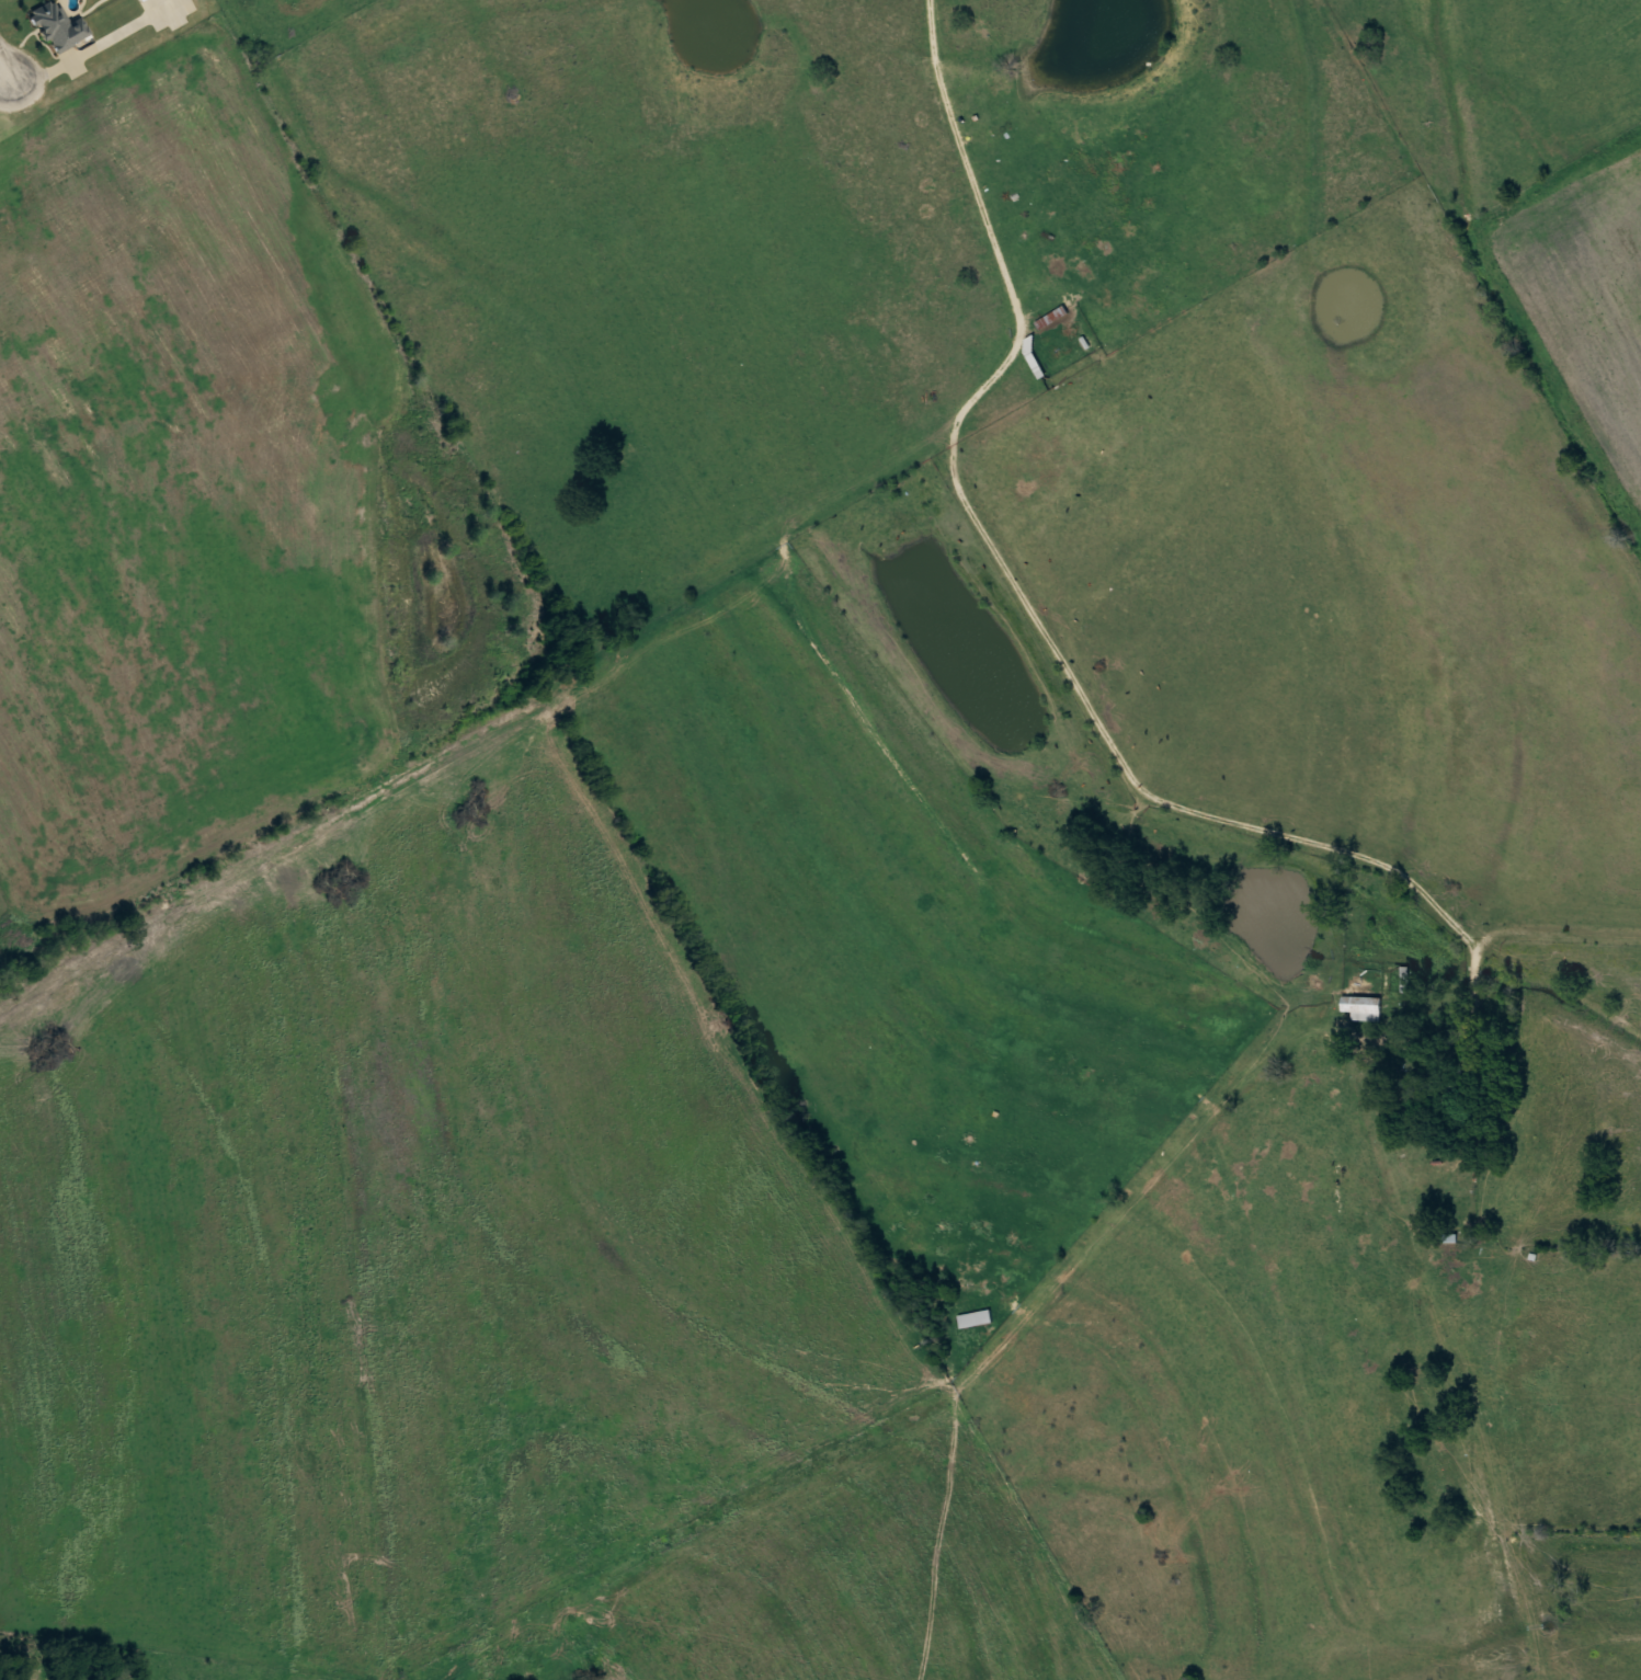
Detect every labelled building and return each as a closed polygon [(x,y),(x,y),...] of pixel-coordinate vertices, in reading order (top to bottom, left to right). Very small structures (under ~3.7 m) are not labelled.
[(1069,314),(1064,305),(1036,322),(1042,331),(1069,314)] [(1382,997),(1342,997),(1342,1012),(1353,1012),(1353,1020),(1382,1020),(1382,997)]
